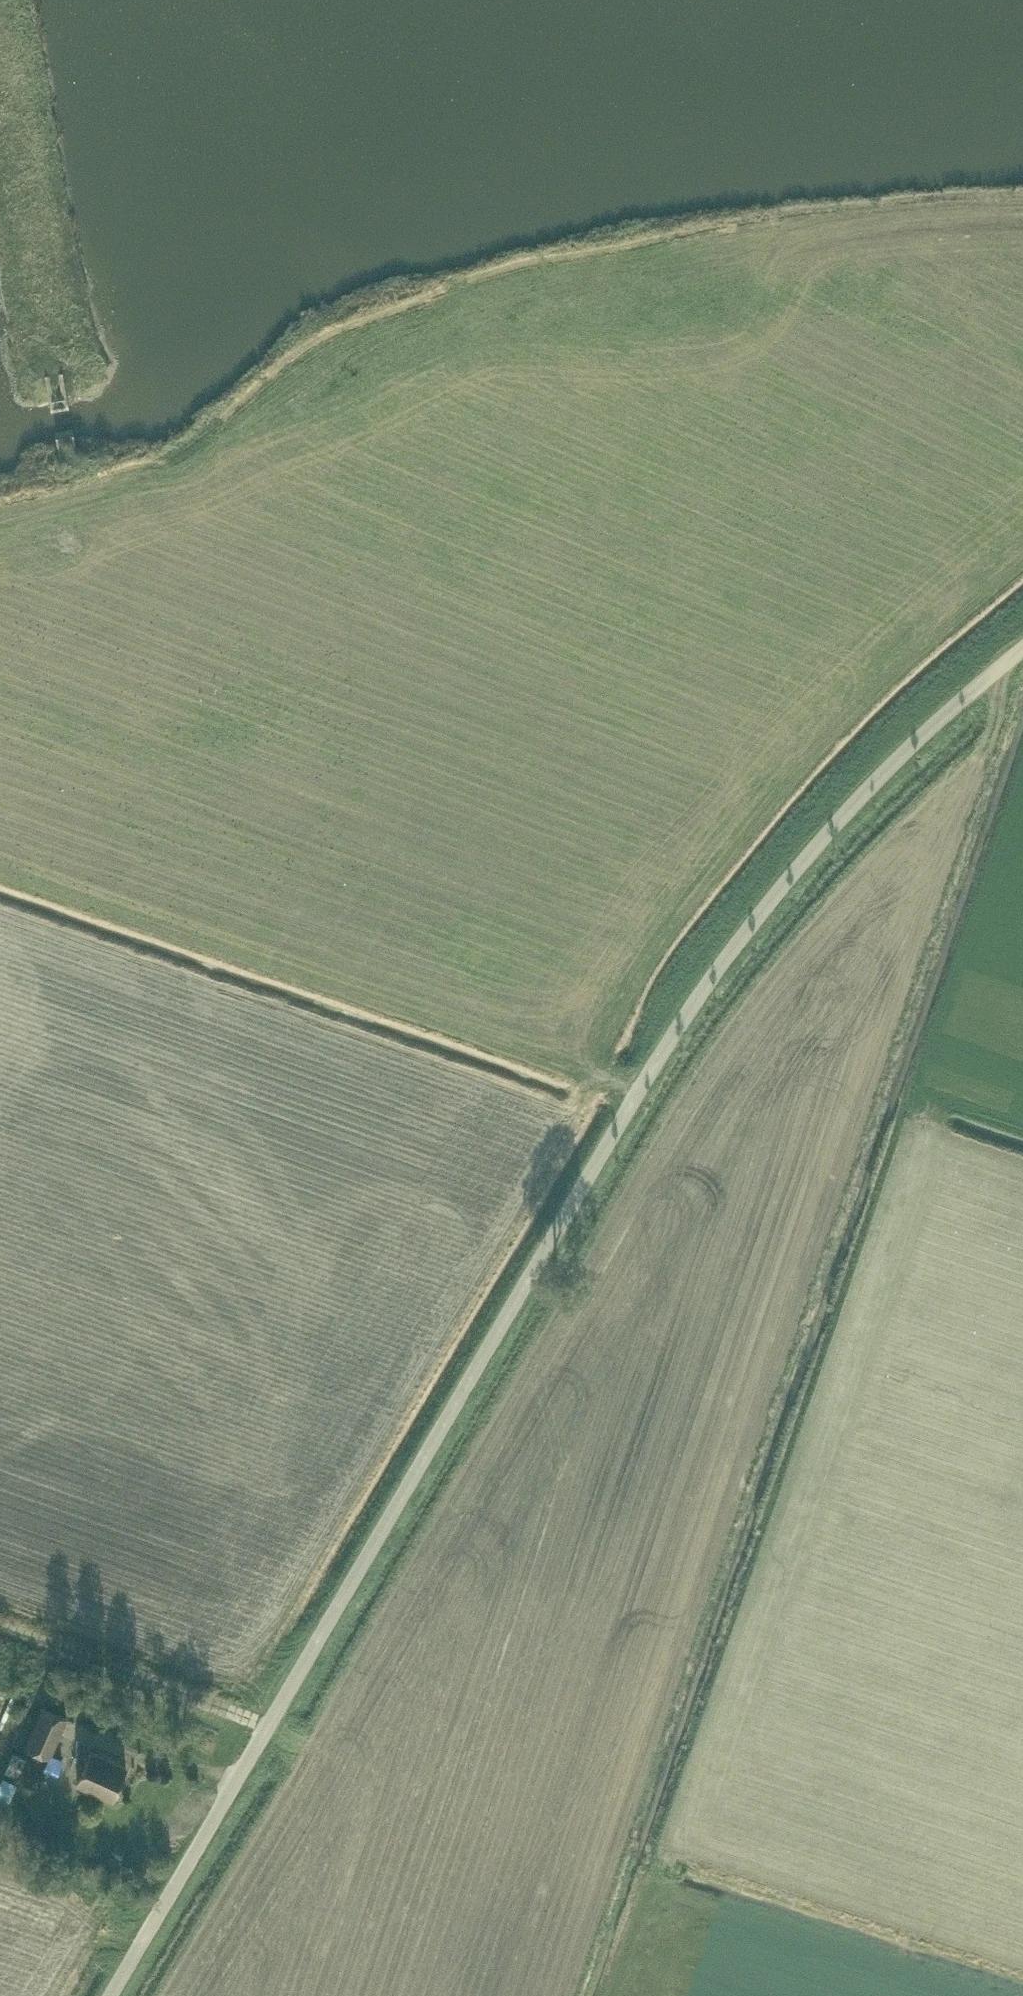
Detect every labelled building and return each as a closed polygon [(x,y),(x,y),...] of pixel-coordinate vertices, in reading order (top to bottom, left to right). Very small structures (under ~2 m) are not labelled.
[(50,1756),(66,1718),(42,1707),(26,1745),(49,1755),(43,1769),(56,1775),(62,1761),(50,1756)] [(62,1734),(58,1754),(75,1758),(79,1738),(62,1734)] [(13,1750),(5,1769),(19,1775),(27,1756),(13,1750)] [(113,1798),(126,1767),(91,1751),(77,1782),(113,1798)] [(0,1780),(0,1797),(8,1800),(16,1782),(2,1775),(0,1780)] [(84,1804),(122,1820),(127,1808),(89,1792),(84,1804)]
